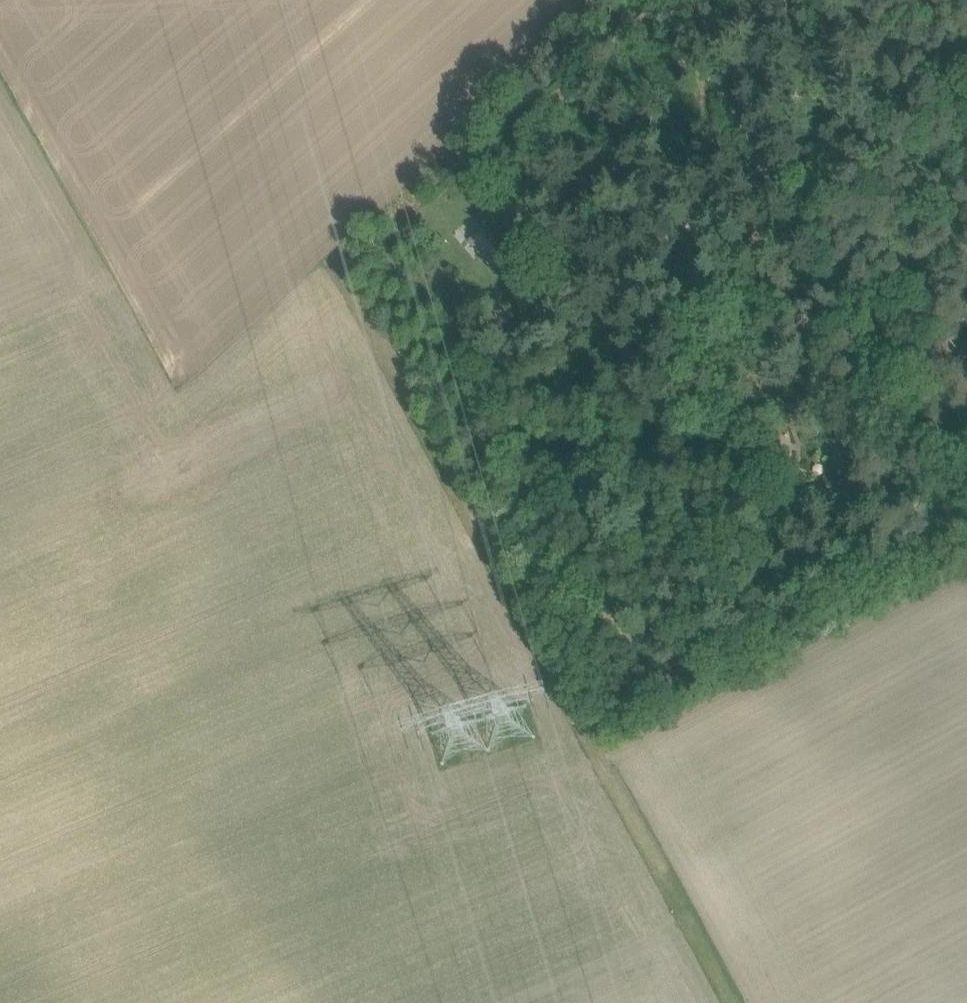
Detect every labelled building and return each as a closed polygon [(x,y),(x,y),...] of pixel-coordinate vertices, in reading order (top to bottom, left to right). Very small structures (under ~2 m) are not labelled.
[(520,260),(490,224),(471,240),(501,276),(506,272),(508,272),(510,272),(511,271),(513,270),(514,268),(515,267),(516,265),(516,264),(517,263),(520,260)] [(837,457),(834,462),(832,462),(830,467),(828,466),(821,484),(784,498),(793,520),(838,502),(853,463),(837,457)]
